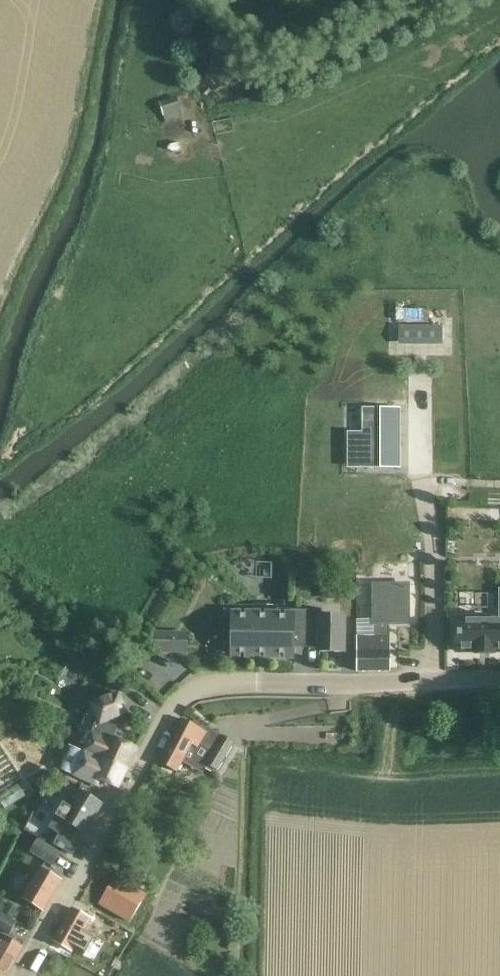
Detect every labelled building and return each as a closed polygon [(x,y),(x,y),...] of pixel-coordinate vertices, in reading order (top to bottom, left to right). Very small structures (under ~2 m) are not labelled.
[(176,97),(158,103),(163,116),(181,111),(176,97)] [(401,459),(388,459),(388,475),(401,475),(401,459)] [(343,584),(321,585),(321,600),(343,600),(343,584)] [(374,584),(374,604),(375,637),(358,637),(358,672),(389,672),(389,626),(411,626),(410,584),(374,584)] [(457,620),(457,652),(477,652),(477,654),(493,654),(493,652),(499,652),(499,591),(499,617),(499,620),(457,620)] [(233,615),(233,652),(233,660),(295,661),(295,648),(316,648),(315,654),(343,654),(344,617),(321,617),(321,611),(293,611),(293,616),(233,615)] [(173,652),(173,635),(156,635),(156,651),(173,652)] [(54,737),(84,750),(83,752),(126,771),(127,771),(137,748),(114,738),(117,730),(113,720),(127,714),(119,694),(92,705),(93,708),(82,731),(80,730),(77,736),(59,727),(54,737)] [(158,762),(174,771),(176,772),(182,762),(200,772),(205,764),(218,771),(234,744),(194,720),(191,725),(181,720),(158,762)] [(118,789),(126,771),(83,752),(72,747),(62,771),(73,776),(98,787),(100,781),(118,789)] [(68,798),(56,818),(51,826),(60,832),(53,843),(72,855),(78,846),(68,840),(76,828),(85,834),(102,805),(79,791),(73,801),(68,798)] [(37,841),(30,853),(51,866),(58,854),(37,841)] [(23,899),(26,901),(44,912),(62,881),(40,869),(35,878),(33,883),(23,899)] [(117,877),(100,905),(104,907),(129,922),(144,897),(146,894),(118,878),(117,877)] [(8,905),(4,914),(13,919),(17,910),(8,905)] [(71,951),(78,955),(83,957),(94,938),(84,931),(90,920),(72,909),(54,941),(71,951)] [(13,919),(4,914),(1,912),(0,913),(0,930),(10,935),(17,921),(13,919)] [(13,966),(10,964),(20,947),(0,936),(0,975),(7,975),(13,966)] [(97,954),(88,969),(101,975),(109,975),(116,965),(97,954)]
